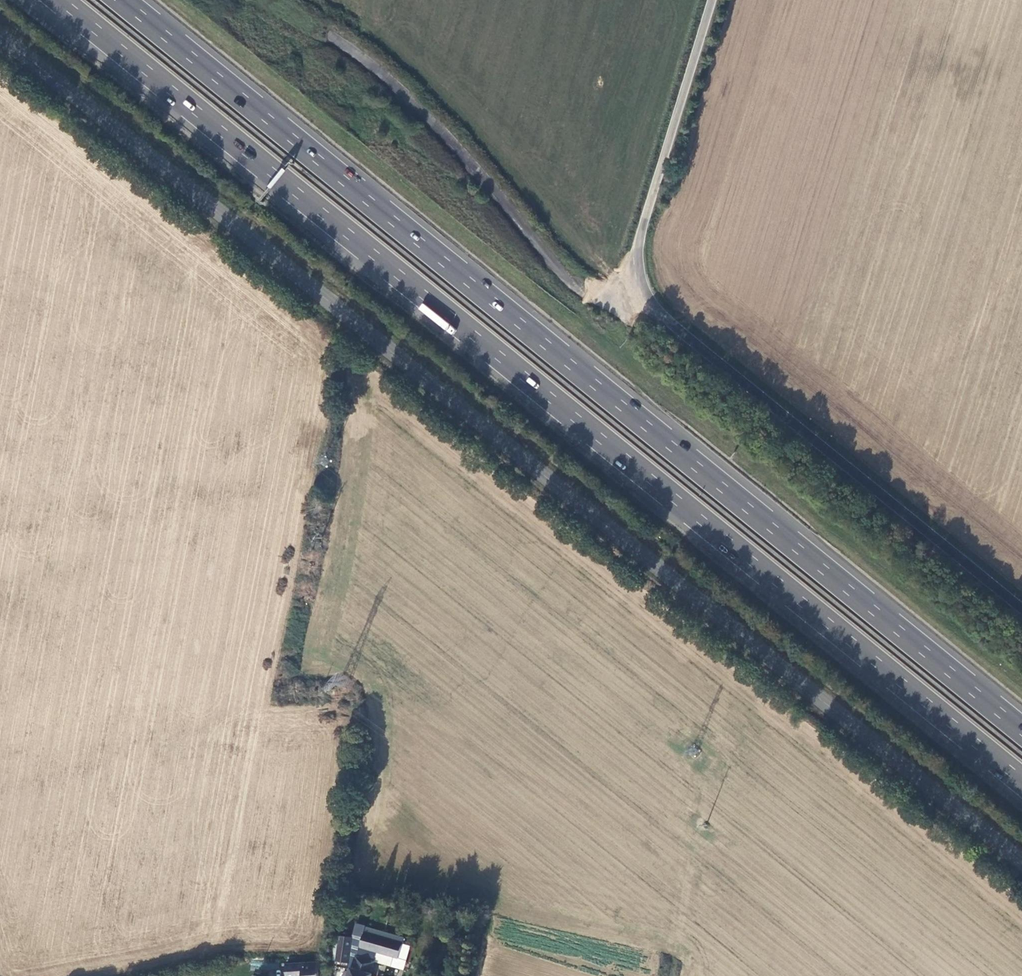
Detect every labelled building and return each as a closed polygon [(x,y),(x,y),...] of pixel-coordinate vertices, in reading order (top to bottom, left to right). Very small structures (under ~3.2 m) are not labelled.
[(363,935),(359,949),(397,960),(401,945),(363,935)] [(337,954),(339,939),(332,938),(330,953),(337,954)] [(348,965),(351,940),(339,939),(337,954),(336,963),(348,965)] [(370,975),(373,963),(356,959),(353,971),(351,970),(349,975),(372,975),(370,975)] [(319,965),(288,967),(289,972),(299,972),(299,975),(319,975),(319,965)]
